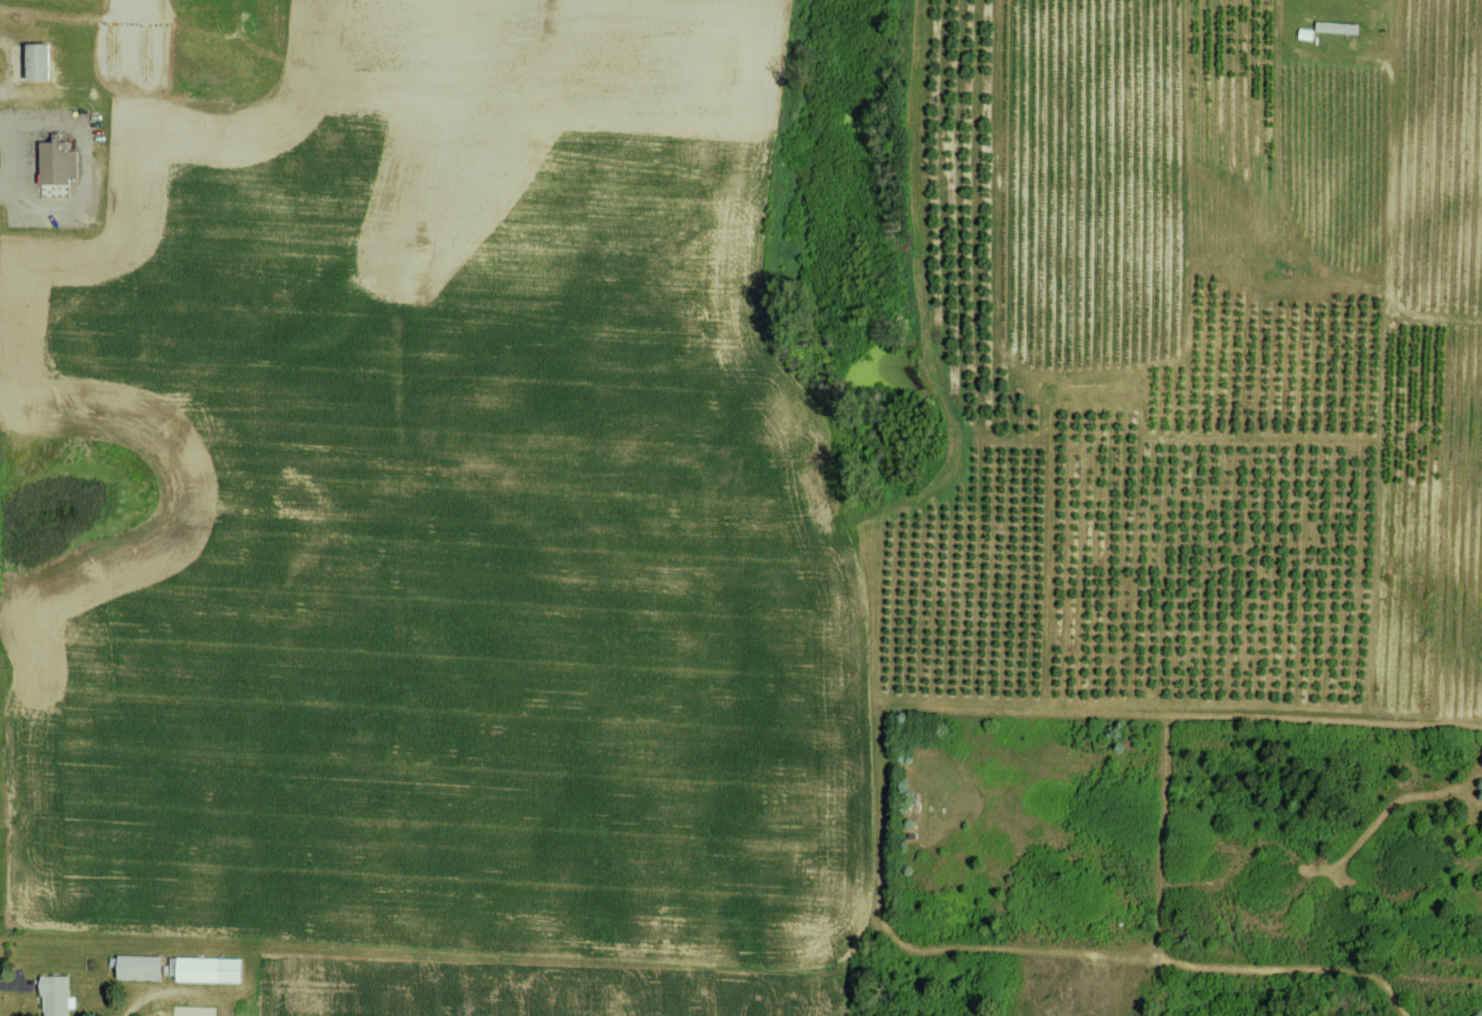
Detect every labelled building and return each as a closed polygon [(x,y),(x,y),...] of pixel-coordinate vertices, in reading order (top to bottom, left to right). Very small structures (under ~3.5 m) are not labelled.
[(54,43),(29,43),(30,79),(55,79),(54,43)] [(73,184),(74,178),(80,178),(81,150),(60,150),(60,142),(44,141),(43,184),(73,184)] [(166,956),(121,956),(121,979),(166,980),(166,956)] [(246,982),(247,959),(181,958),(181,980),(246,982)] [(71,976),(45,975),(44,1015),(71,1015),(71,976)]
